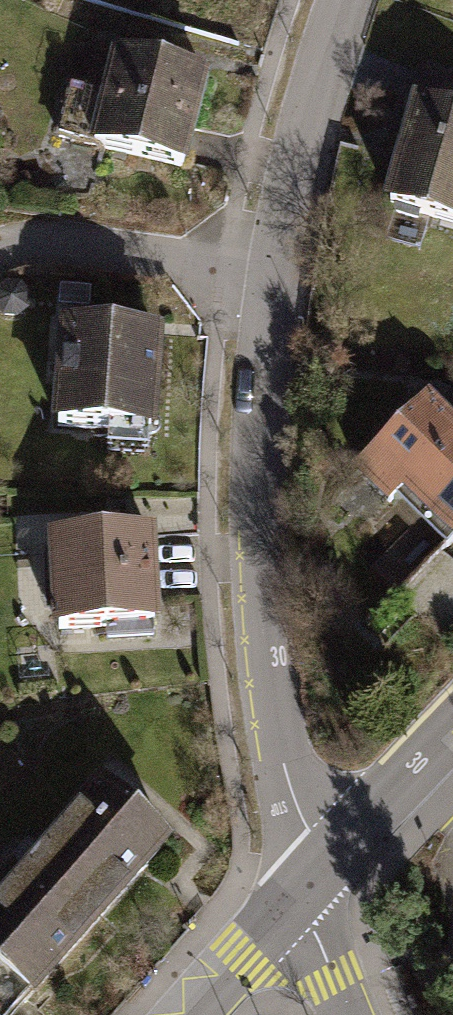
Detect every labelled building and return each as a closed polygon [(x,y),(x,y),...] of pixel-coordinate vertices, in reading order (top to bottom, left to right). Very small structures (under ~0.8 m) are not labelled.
[(227,86),(127,63),(106,159),(205,181),(227,86)] [(438,75),(399,213),(452,228),(452,79),(438,75)] [(183,338),(78,331),(72,435),(176,441),(183,338)] [(451,404),(370,481),(404,516),(365,553),(408,598),(423,583),(452,615),(452,407),(451,404)] [(178,637),(175,539),(63,542),(66,640),(178,637)] [(114,788),(0,924),(0,969),(55,1014),(191,853),(114,788)]
